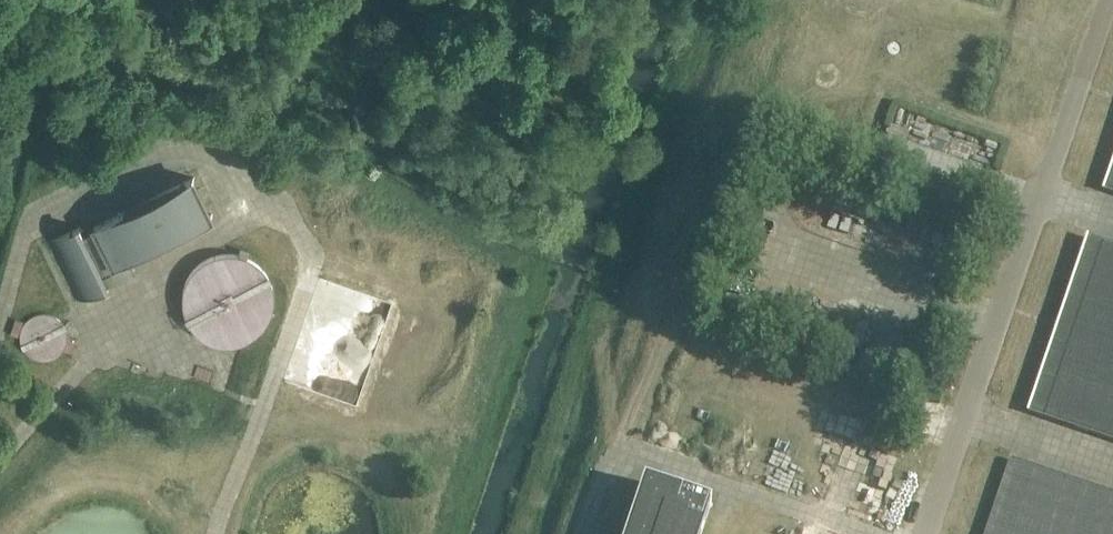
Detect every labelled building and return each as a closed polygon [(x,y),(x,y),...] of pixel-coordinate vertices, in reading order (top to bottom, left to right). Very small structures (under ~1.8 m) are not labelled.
[(1102,188),(1112,192),(1112,156),(1102,188)] [(92,232),(84,236),(79,226),(49,241),(79,301),(108,286),(107,284),(135,270),(130,259),(214,217),(193,175),(89,226),(92,232)] [(1056,326),(1027,410),(1112,439),(1112,246),(1086,237),(1056,326)] [(184,293),(183,308),(187,322),(195,334),(207,344),(221,349),(236,349),(250,345),(263,335),(272,322),(276,307),(275,291),(268,277),(257,265),(243,258),(228,256),(212,260),(199,267),(190,279),(184,293)] [(21,343),(23,350),(27,356),(33,361),(40,364),(47,365),(54,363),(61,359),(66,353),(68,345),(68,337),(65,329),(60,323),(53,319),(45,318),(37,319),(30,323),(25,328),(22,335),(21,343)] [(985,533),(1112,533),(1112,493),(1015,460),(1009,463),(985,533)] [(626,533),(700,533),(711,503),(644,481),(626,533)]
